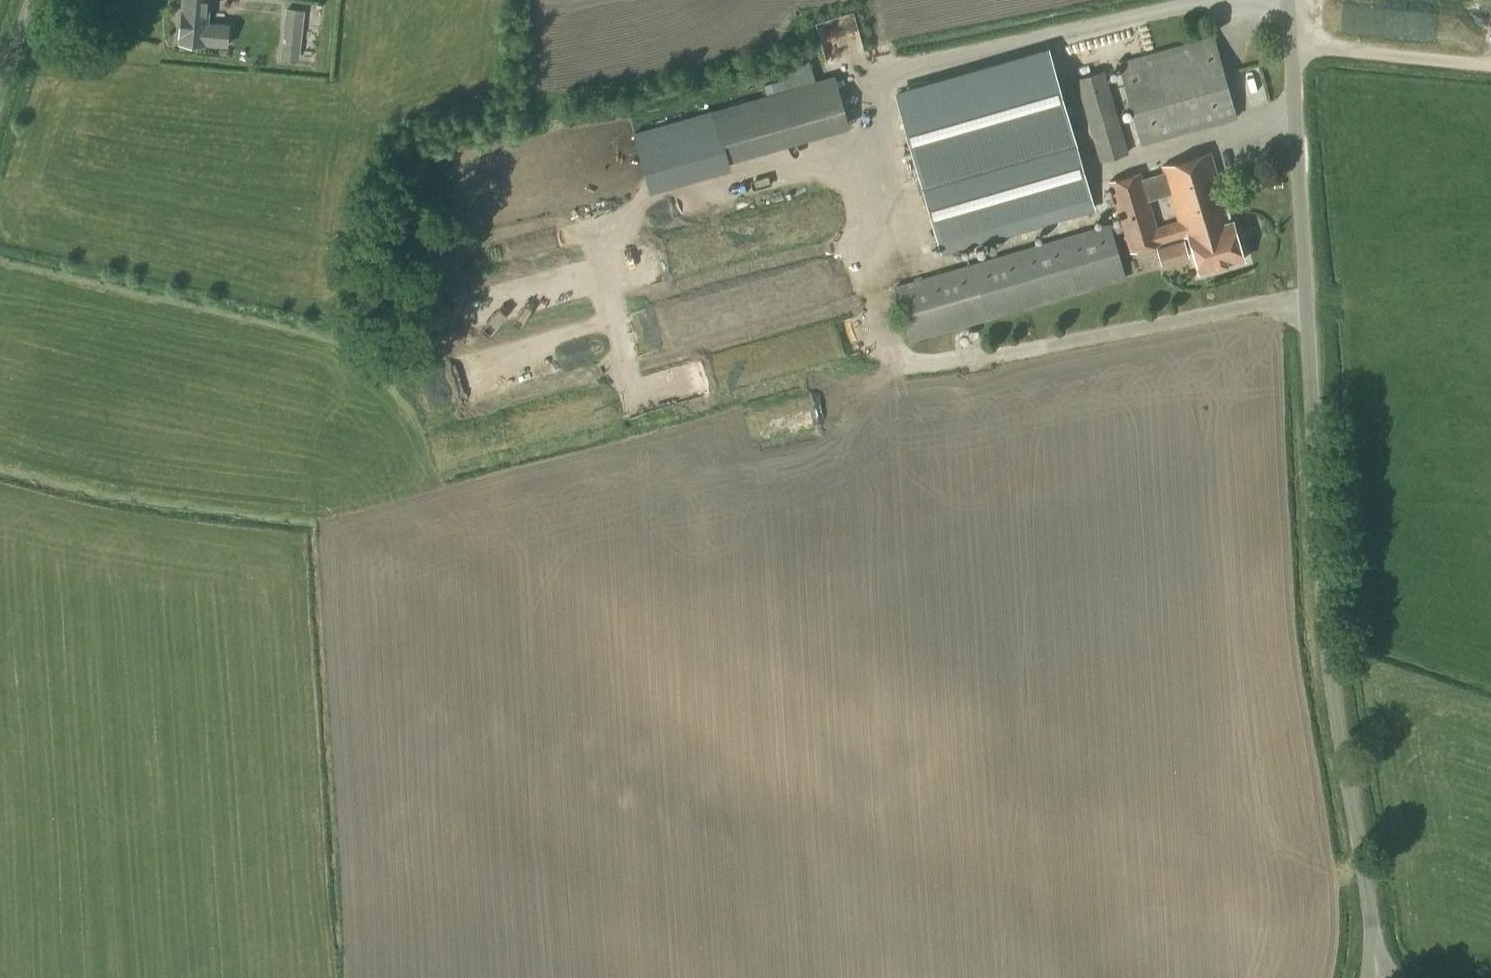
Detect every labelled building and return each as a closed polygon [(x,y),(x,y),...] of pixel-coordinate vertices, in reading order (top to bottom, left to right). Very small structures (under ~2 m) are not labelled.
[(229,24),(208,23),(210,0),(182,0),(178,42),(205,45),(205,44),(227,46),(229,24)] [(315,61),(317,34),(319,18),(304,16),(305,10),(285,8),(279,59),(299,61),(299,60),(315,61)] [(1253,54),(1261,35),(1252,32),(1245,51),(1253,54)] [(1139,138),(1235,111),(1213,35),(1118,62),(1139,138)] [(1048,51),(896,95),(942,254),(1094,209),(1048,51)] [(1099,161),(1128,153),(1104,70),(1075,79),(1099,161)] [(725,163),(850,128),(835,75),(710,110),(725,163)] [(1143,157),(1164,150),(1161,141),(1141,148),(1143,157)] [(1189,236),(1199,271),(1243,259),(1232,221),(1231,222),(1210,152),(1161,166),(1162,172),(1142,178),(1141,172),(1108,182),(1130,253),(1161,243),(1182,237),(1183,238),(1189,236)] [(909,342),(1126,279),(1110,223),(894,286),(909,342)]
